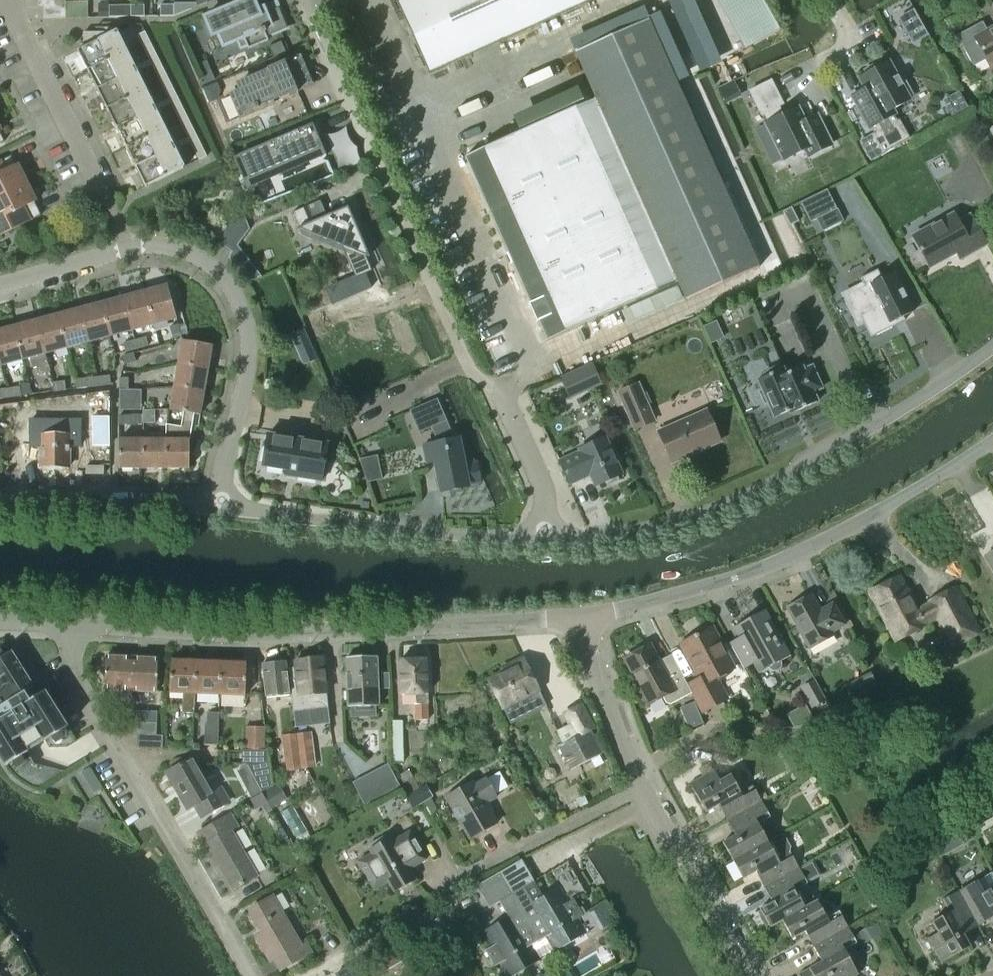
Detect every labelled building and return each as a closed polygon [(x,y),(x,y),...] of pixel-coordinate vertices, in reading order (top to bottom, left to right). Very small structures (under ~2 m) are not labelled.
[(222,47),(237,40),(240,48),(246,45),(247,49),(267,40),(266,37),(286,28),(278,8),(259,16),(252,0),(245,0),(204,17),(211,36),(217,34),(222,47)] [(591,0),(395,0),(428,74),(591,0)] [(173,4),(173,6),(173,16),(195,7),(195,4),(173,4)] [(43,5),(43,6),(43,18),(65,18),(65,5),(43,5)] [(130,17),(130,6),(117,6),(117,17),(130,17)] [(130,17),(142,16),(143,16),(143,6),(130,6),(130,17)] [(160,16),(163,16),(173,16),(173,6),(160,6),(160,16)] [(759,268),(648,20),(575,53),(596,99),(465,157),(547,341),(677,283),(686,301),(759,268)] [(986,32),(984,28),(977,25),(957,36),(973,66),(985,59),(987,63),(992,60),(992,28),(986,32)] [(83,47),(116,30),(114,27),(95,27),(95,32),(82,32),(83,47)] [(86,69),(126,50),(124,47),(119,37),(116,30),(83,47),(76,50),(80,57),(85,67),(86,69)] [(140,43),(148,39),(144,31),(136,35),(140,43)] [(144,50),(151,46),(148,39),(140,43),(144,50)] [(144,50),(149,60),(156,56),(151,46),(144,50)] [(96,89),(135,69),(134,67),(129,57),(126,50),(86,69),(90,77),(95,87),(96,89)] [(149,60),(153,70),(161,66),(156,56),(149,60)] [(296,90),(310,84),(301,64),(288,70),(285,63),(284,61),(266,68),(267,71),(237,84),(240,90),(231,94),(240,116),(271,103),(270,99),(278,96),(279,100),(297,92),(296,90)] [(864,87),(851,95),(857,106),(869,127),(871,126),(875,133),(873,134),(859,142),(869,160),(883,152),(908,138),(898,120),(896,121),(892,114),(894,113),(892,108),(909,99),(908,96),(912,94),(903,78),(899,80),(888,62),(882,65),(879,61),(863,70),(866,74),(859,78),(864,87)] [(153,70),(158,80),(166,76),(161,66),(153,70)] [(106,108),(145,89),(144,87),(139,77),(135,69),(96,89),(100,97),(105,107),(106,108)] [(211,70),(202,74),(206,84),(215,80),(211,70)] [(158,80),(163,90),(171,86),(166,76),(158,80)] [(749,91),(761,115),(764,113),(769,122),(765,124),(783,160),(805,149),(808,156),(831,144),(819,120),(807,126),(798,108),(782,115),(778,106),(783,104),(771,80),(749,91)] [(163,90),(168,100),(176,96),(171,86),(163,90)] [(115,128),(155,108),(154,107),(149,97),(145,89),(106,108),(110,117),(114,126),(115,128)] [(950,98),(947,106),(952,114),(965,107),(958,94),(950,98)] [(168,100),(173,110),(181,106),(176,96),(168,100)] [(173,110),(178,120),(186,116),(181,106),(173,110)] [(125,147),(164,128),(164,127),(159,117),(155,108),(115,128),(119,136),(124,146),(125,147)] [(178,120),(183,130),(191,126),(186,116),(178,120)] [(322,148),(311,124),(238,155),(248,180),(322,148)] [(183,130),(188,140),(196,136),(191,126),(183,130)] [(135,167),(174,147),(169,137),(164,128),(125,147),(129,156),(134,166),(135,167)] [(188,140),(193,149),(201,146),(196,136),(188,140)] [(193,149),(198,160),(206,156),(201,146),(193,149)] [(144,187),(184,167),(178,157),(174,147),(135,167),(139,176),(144,187)] [(26,182),(18,164),(15,166),(10,156),(0,161),(0,195),(26,182)] [(0,195),(0,235),(40,215),(33,201),(35,200),(26,182),(0,195)] [(809,222),(835,209),(825,189),(799,202),(809,222)] [(326,216),(319,200),(291,212),(297,229),(313,222),(317,231),(315,235),(345,247),(353,265),(366,259),(357,240),(359,239),(359,240),(361,240),(350,214),(346,215),(343,209),(326,216)] [(223,218),(219,243),(231,252),(238,245),(250,229),(242,210),(223,218)] [(961,257),(988,242),(972,214),(960,221),(955,213),(914,236),(931,266),(958,251),(961,257)] [(862,313),(859,315),(869,337),(904,320),(902,316),(913,311),(893,271),(881,277),(877,269),(859,278),(863,286),(852,292),(862,313)] [(166,285),(144,291),(153,323),(175,317),(166,285)] [(144,291),(122,297),(131,329),(153,323),(144,291)] [(122,297),(101,303),(109,335),(131,329),(122,297)] [(101,303),(79,309),(87,340),(88,340),(103,336),(109,335),(101,303)] [(79,309),(57,315),(66,346),(87,340),(79,309)] [(57,315),(35,320),(44,352),(45,352),(66,346),(57,315)] [(35,320),(14,326),(22,358),(29,356),(33,368),(36,367),(39,375),(50,372),(45,352),(44,352),(35,320)] [(724,338),(717,320),(704,326),(711,344),(724,338)] [(181,335),(178,324),(169,326),(172,338),(181,335)] [(0,330),(0,362),(0,364),(22,358),(14,326),(0,330)] [(309,339),(304,328),(291,333),(296,345),(309,339)] [(146,337),(134,340),(137,348),(148,345),(146,337)] [(125,351),(137,348),(134,340),(123,343),(125,351)] [(181,341),(177,364),(206,369),(210,346),(181,341)] [(133,353),(122,356),(124,364),(135,361),(133,353)] [(592,363),(559,378),(567,394),(600,379),(592,363)] [(188,390),(202,392),(206,369),(177,364),(173,387),(188,390)] [(767,403),(773,417),(788,411),(789,414),(817,401),(812,391),(821,388),(811,366),(803,369),(801,366),(785,374),(782,368),(757,379),(761,389),(757,390),(763,404),(767,403)] [(109,376),(98,377),(99,385),(110,384),(109,376)] [(99,385),(98,377),(90,378),(75,380),(76,388),(87,387),(91,386),(99,385)] [(120,390),(127,390),(128,378),(120,378),(120,390)] [(64,382),(53,383),(54,391),(65,390),(64,382)] [(653,421),(637,384),(619,392),(635,429),(653,421)] [(19,387),(7,389),(8,397),(20,395),(19,387)] [(182,412),(198,416),(202,392),(188,390),(173,387),(169,410),(182,412)] [(6,397),(8,397),(7,389),(0,390),(0,398),(6,397)] [(127,390),(120,390),(119,411),(127,411),(127,390)] [(437,399),(410,411),(419,432),(431,427),(435,425),(442,443),(438,444),(424,446),(428,463),(436,462),(442,491),(464,487),(468,486),(467,484),(480,482),(476,463),(464,465),(463,465),(458,438),(453,438),(446,421),(437,399)] [(73,423),(73,410),(59,410),(59,423),(57,423),(57,434),(42,434),(42,438),(41,441),(41,445),(42,448),(42,468),(68,468),(68,451),(69,451),(69,446),(68,446),(68,428),(68,423),(73,423)] [(141,411),(142,419),(142,423),(154,423),(154,410),(141,411)] [(720,441),(706,411),(658,432),(671,463),(720,441)] [(90,412),(90,442),(106,442),(106,412),(90,412)] [(198,416),(182,412),(180,428),(165,425),(165,429),(166,440),(165,469),(189,469),(189,440),(191,429),(191,426),(196,427),(198,416)] [(131,415),(131,416),(119,416),(119,423),(141,423),(141,415),(131,415)] [(321,481),(327,443),(268,433),(263,466),(286,470),(285,475),(321,481)] [(615,471),(620,469),(605,437),(578,449),(579,451),(558,460),(569,484),(589,475),(593,482),(602,477),(605,481),(616,476),(615,471)] [(142,469),(142,439),(119,439),(119,469),(142,469)] [(165,469),(166,440),(142,439),(142,469),(165,469)] [(377,456),(360,460),(368,482),(382,479),(377,456)] [(953,645),(979,632),(956,587),(930,601),(931,603),(917,611),(899,577),(871,592),(896,640),(924,624),(924,623),(937,615),(953,645)] [(832,632),(845,625),(833,603),(820,610),(819,612),(813,610),(813,609),(807,597),(786,608),(809,649),(833,635),(832,632)] [(781,662),(780,661),(790,656),(765,610),(733,627),(739,638),(729,643),(743,669),(753,664),(758,674),(768,668),(769,669),(770,670),(771,671),(772,671),(773,671),(775,672),(777,671),(779,670),(780,669),(781,668),(781,667),(781,666),(781,665),(781,664),(781,663),(781,662)] [(714,679),(732,670),(710,628),(681,643),(690,660),(691,659),(696,667),(694,668),(700,678),(687,684),(702,713),(726,700),(714,679)] [(628,657),(623,659),(632,675),(639,688),(636,689),(646,706),(662,697),(666,703),(670,705),(692,693),(675,663),(664,669),(651,645),(628,657)] [(11,650),(0,657),(0,755),(6,765),(28,751),(27,750),(44,739),(45,740),(67,726),(44,690),(35,696),(30,688),(33,686),(11,650)] [(129,689),(131,655),(106,654),(104,688),(129,689)] [(131,655),(129,689),(156,691),(157,657),(131,655)] [(348,708),(378,707),(376,657),(346,658),(348,708)] [(326,708),(325,695),(326,694),(323,658),(294,661),(295,673),(288,674),(292,711),(326,708)] [(503,709),(538,690),(522,658),(511,664),(513,667),(488,680),(503,709)] [(193,712),(194,705),(194,693),(193,693),(194,660),(171,659),(169,692),(182,692),(181,712),(193,712)] [(429,719),(426,659),(400,660),(401,696),(417,696),(417,705),(415,705),(415,720),(429,719)] [(218,694),(219,662),(194,660),(193,693),(194,693),(218,694)] [(219,662),(218,694),(244,696),(246,663),(219,662)] [(289,696),(286,662),(262,664),(265,698),(289,696)] [(826,700),(815,680),(803,686),(815,707),(826,700)] [(569,770),(600,755),(589,732),(593,730),(581,705),(563,714),(575,738),(557,746),(569,770)] [(137,734),(155,735),(156,722),(131,721),(130,734),(137,734)] [(404,763),(402,722),(390,722),(391,763),(404,763)] [(204,723),(204,744),(217,744),(218,724),(204,723)] [(246,750),(264,750),(263,728),(246,728),(246,750)] [(295,734),(300,770),(312,768),(308,733),(295,734)] [(161,735),(155,735),(137,734),(136,746),(161,748),(161,735)] [(300,770),(295,734),(283,736),(287,771),(300,770)] [(264,750),(246,750),(242,750),(242,764),(247,764),(261,792),(272,786),(267,750),(264,750)] [(200,817),(228,802),(220,788),(212,793),(192,758),(166,772),(186,809),(193,805),(200,817)] [(390,792),(377,769),(364,776),(376,799),(390,792)] [(713,770),(690,784),(706,813),(719,806),(727,820),(761,801),(752,785),(740,792),(730,774),(719,780),(713,770)] [(480,833),(497,823),(486,803),(496,797),(485,779),(475,785),(473,782),(445,798),(467,835),(478,829),(480,833)] [(416,792),(422,802),(432,796),(426,786),(416,792)] [(422,802),(416,792),(405,798),(412,808),(422,802)] [(735,836),(723,843),(733,860),(767,841),(757,823),(770,817),(761,801),(727,820),(735,836)] [(242,884),(255,877),(229,830),(236,826),(230,814),(197,833),(203,844),(202,845),(215,867),(217,865),(231,890),(239,886),(239,887),(242,885),(242,884)] [(408,870),(426,860),(410,832),(392,842),(390,839),(389,839),(386,835),(368,845),(371,850),(369,851),(371,854),(358,862),(374,890),(388,882),(394,892),(414,880),(408,870)] [(767,841),(733,860),(743,879),(756,872),(764,886),(798,867),(799,862),(784,835),(779,834),(767,841)] [(497,872),(497,873),(537,940),(545,936),(554,951),(555,950),(554,948),(583,931),(584,933),(585,932),(577,917),(583,914),(573,897),(567,901),(558,886),(557,887),(558,889),(534,903),(524,886),(533,881),(520,858),(497,872)] [(761,912),(759,913),(762,920),(766,925),(768,924),(770,927),(782,920),(805,907),(815,901),(813,897),(806,884),(807,883),(798,867),(764,886),(772,902),(760,909),(761,912)] [(497,873),(497,872),(476,884),(477,886),(489,906),(499,900),(509,918),(484,932),(483,930),(482,931),(490,946),(485,949),(494,966),(500,962),(508,975),(510,975),(509,974),(538,958),(539,960),(540,959),(531,944),(537,940),(497,873)] [(973,885),(959,893),(978,928),(992,920),(992,877),(991,874),(973,885)] [(978,928),(959,893),(942,903),(949,915),(932,926),(938,936),(927,943),(942,967),(971,949),(963,937),(978,928)] [(298,945),(271,897),(248,910),(261,932),(254,936),(269,963),(273,961),(280,972),(310,955),(303,943),(298,945)] [(805,907),(782,920),(792,938),(806,931),(814,946),(821,943),(848,927),(839,911),(826,918),(817,900),(815,901),(805,907)] [(875,922),(853,934),(859,945),(881,933),(875,922)] [(799,975),(858,975),(859,975),(845,950),(857,943),(848,927),(821,943),(814,946),(823,962),(799,975)]
